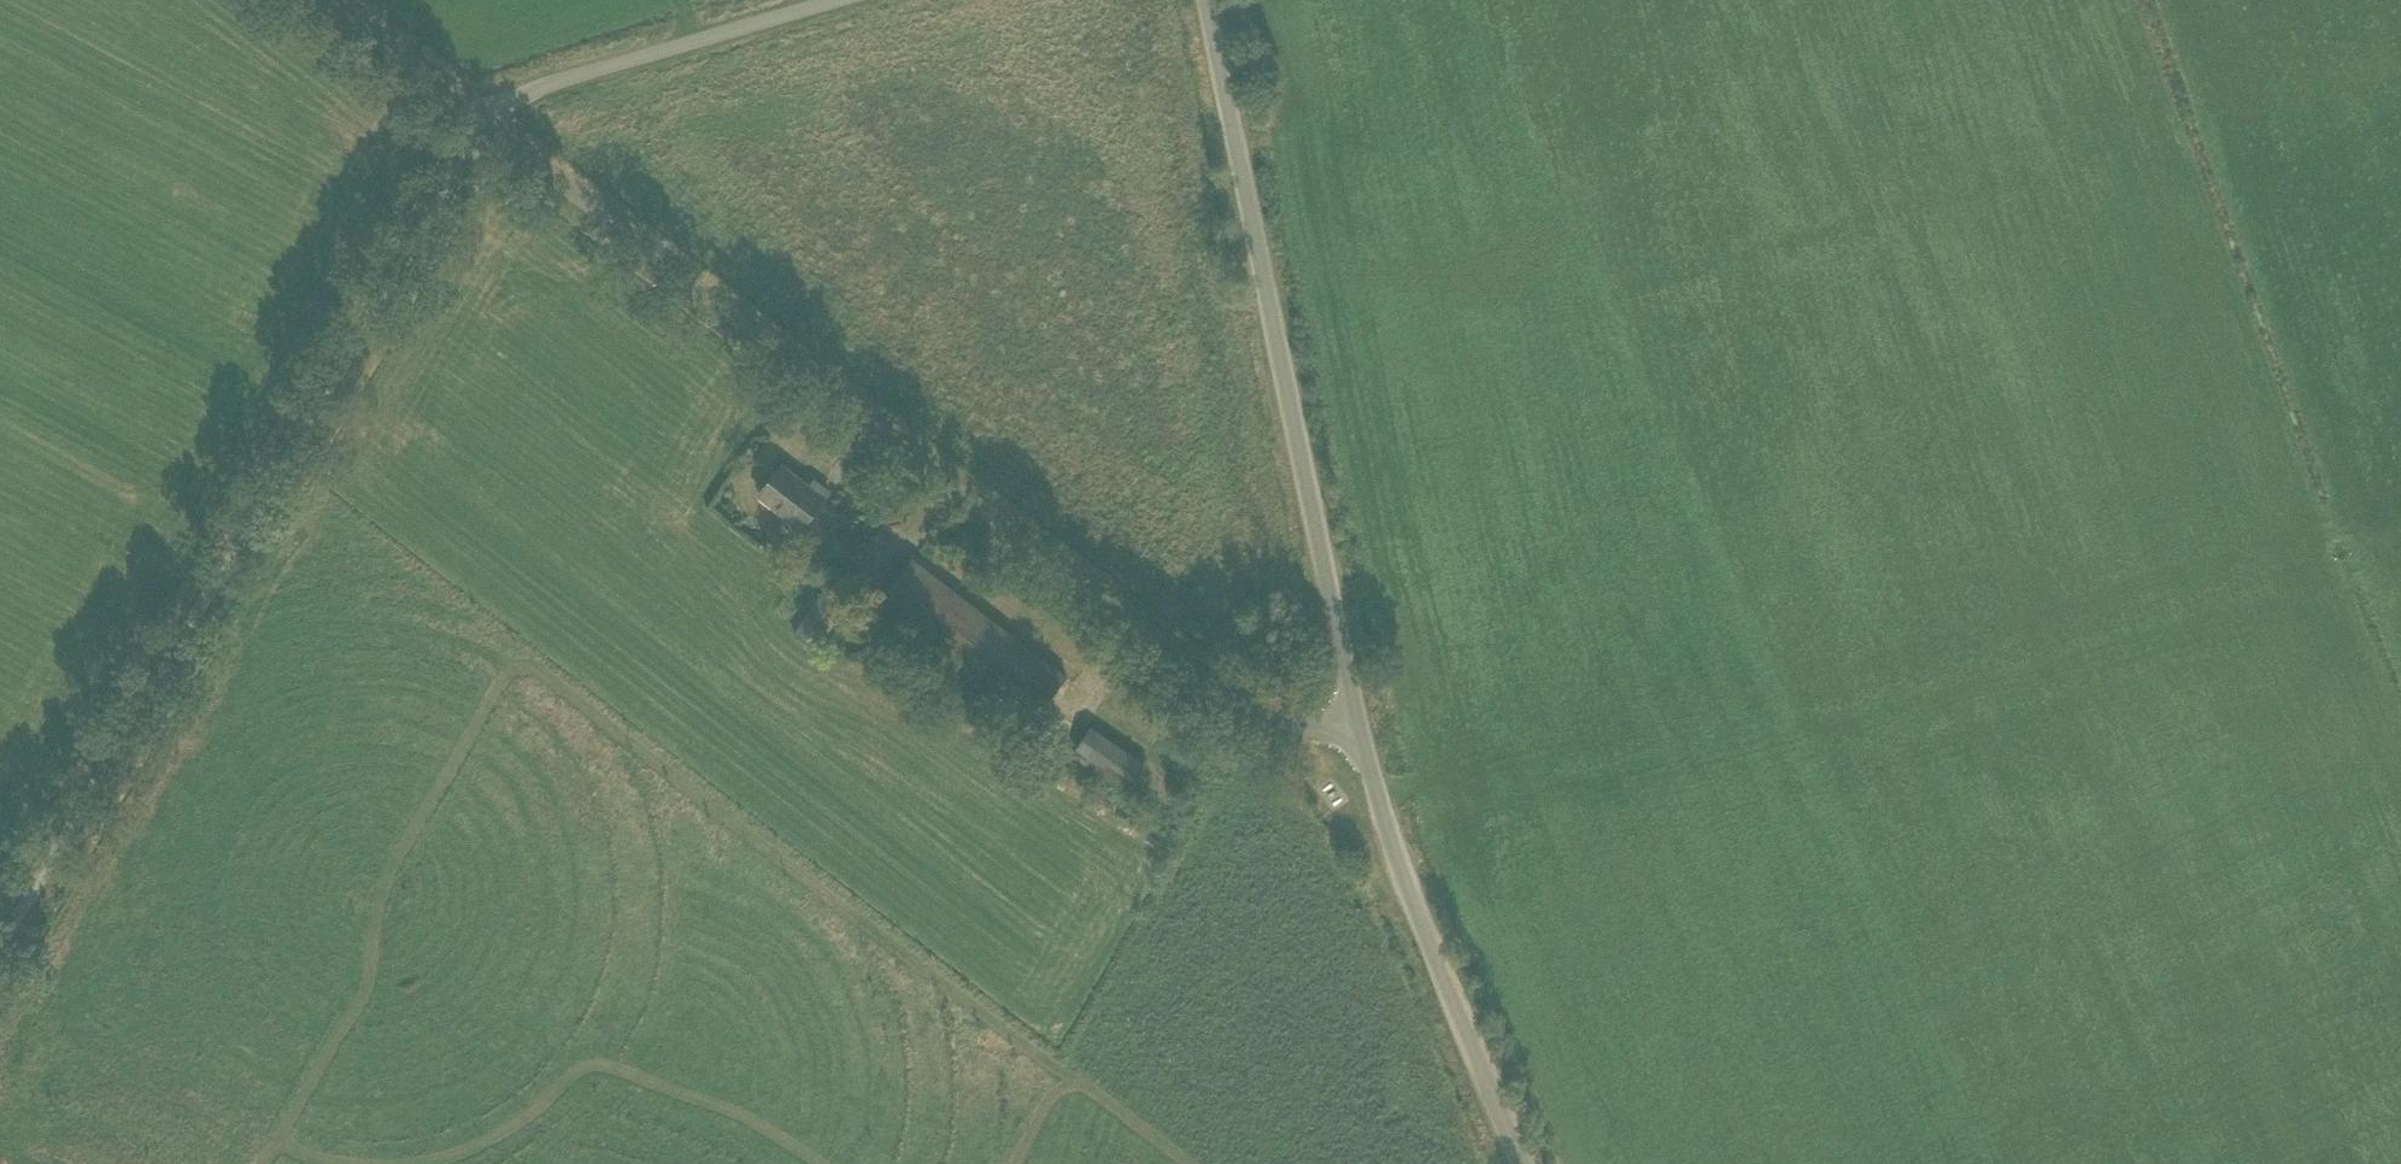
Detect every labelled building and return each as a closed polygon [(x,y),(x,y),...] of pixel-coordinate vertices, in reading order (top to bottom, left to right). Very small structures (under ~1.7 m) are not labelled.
[(781,465),(759,495),(801,527),(814,511),(829,492),(814,481),(810,487),(781,465)] [(912,559),(880,602),(1034,719),(1067,676),(912,559)] [(827,586),(794,636),(815,650),(849,601),(827,586)]
